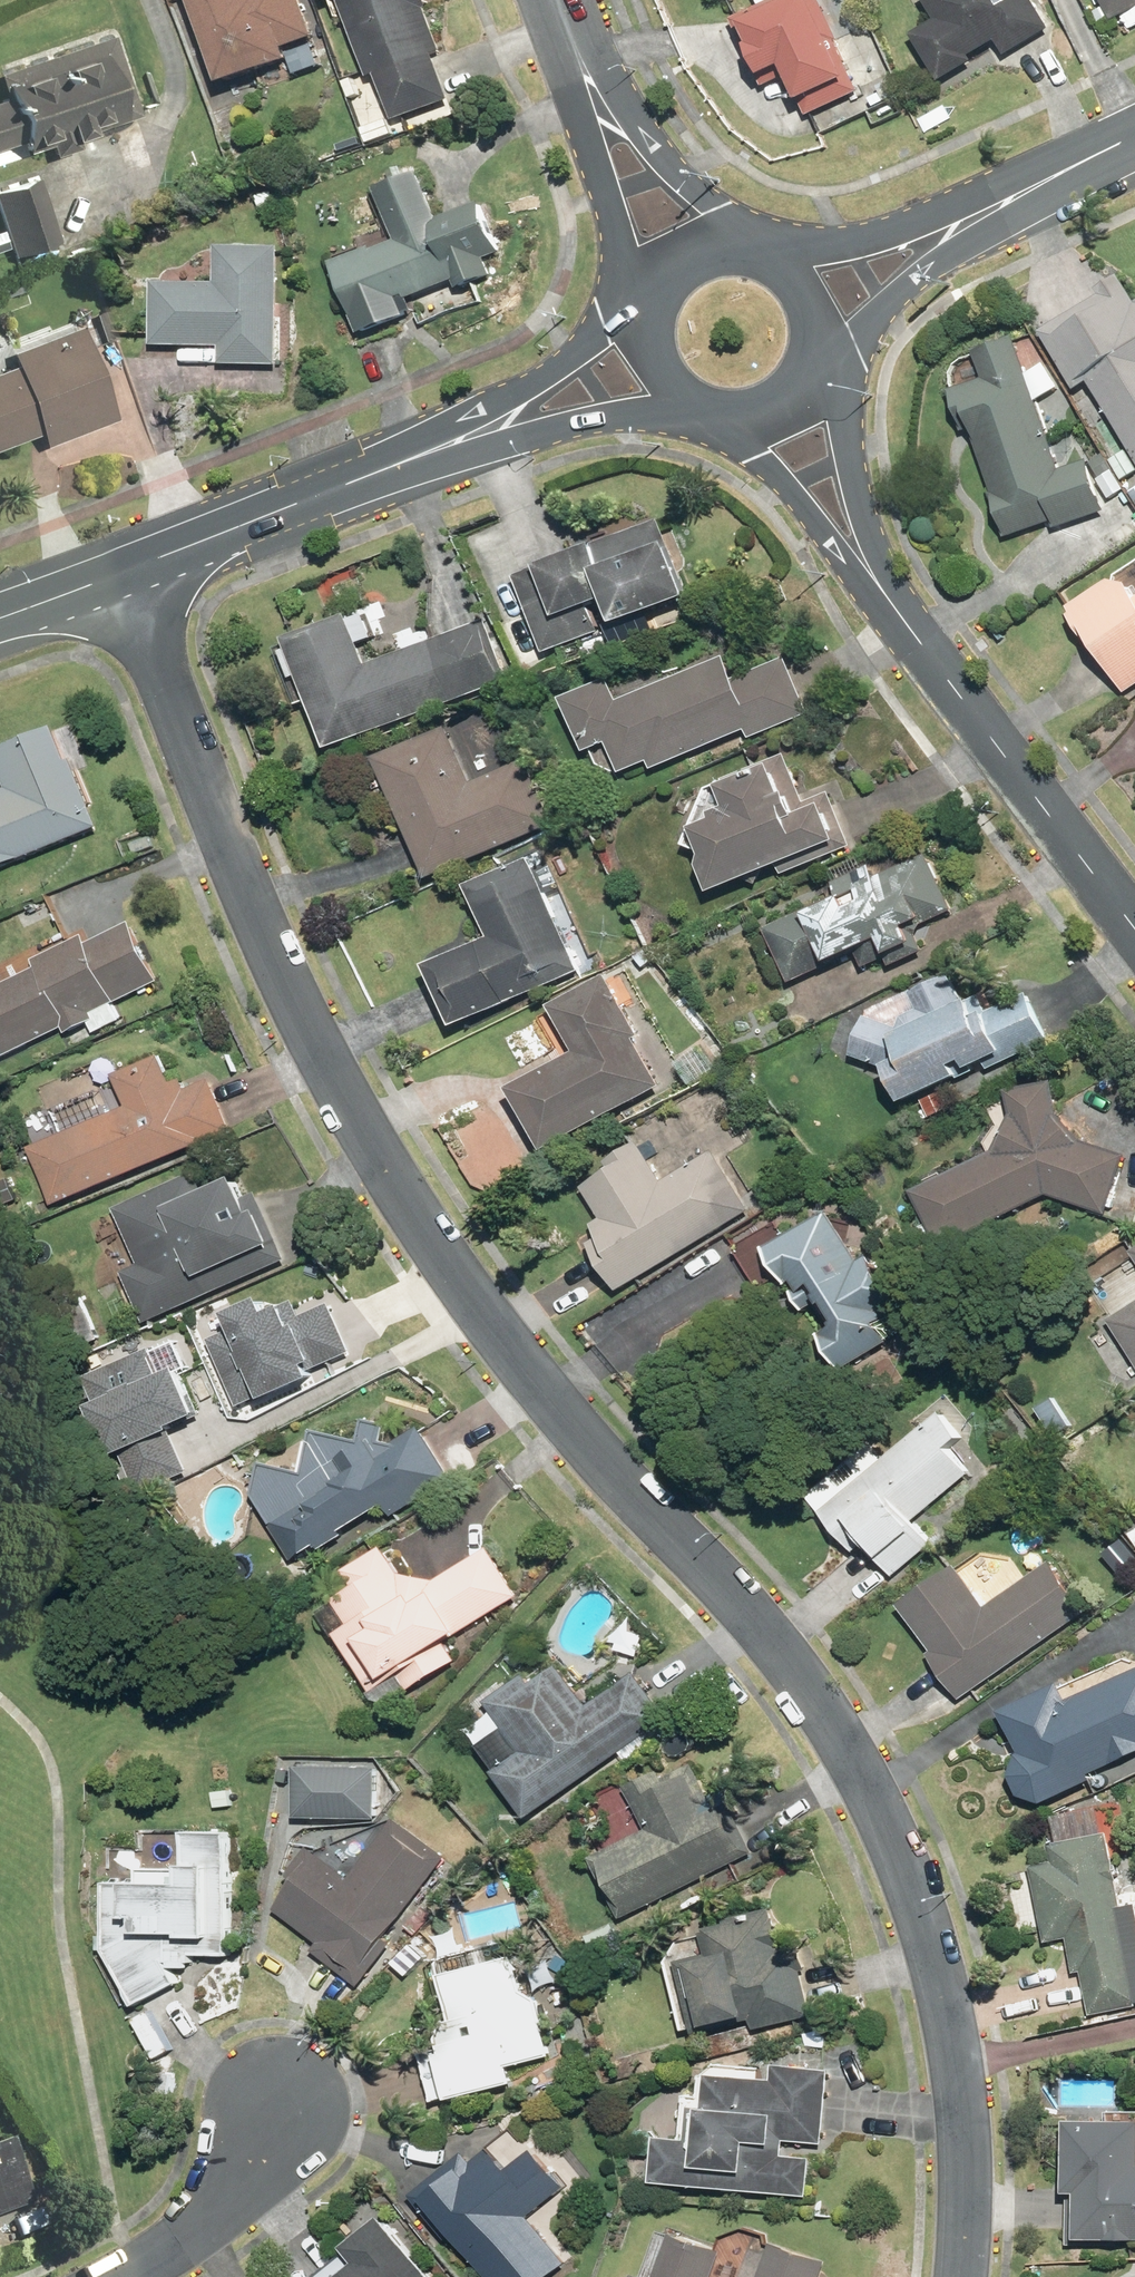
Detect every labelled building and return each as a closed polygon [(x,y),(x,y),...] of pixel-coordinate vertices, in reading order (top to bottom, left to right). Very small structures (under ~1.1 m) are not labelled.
[(227,85),(293,61),(288,48),(318,37),(304,0),(195,0),(227,85)] [(372,79),(380,76),(397,123),(454,102),(436,55),(444,52),(428,9),(431,8),(428,0),(343,0),(372,79)] [(763,7),(735,20),(753,58),(758,56),(768,78),(791,68),(812,115),(861,92),(838,42),(841,40),(822,0),(760,0),(763,7)] [(940,20),(915,34),(943,83),(977,63),(974,57),(999,43),(1007,56),(1052,29),(1035,0),(928,0),(940,20)] [(1114,21),(1134,11),(1134,0),(1104,0),(1114,21)] [(114,36),(0,74),(0,79),(7,99),(0,102),(0,161),(50,144),(55,158),(83,148),(79,138),(141,117),(114,36)] [(504,253),(483,203),(442,220),(423,173),(379,191),(400,242),(376,252),(374,247),(333,264),(362,334),(416,312),(412,300),(456,282),(459,291),(494,277),(487,259),(504,253)] [(38,179),(0,191),(0,215),(14,257),(59,242),(38,179)] [(219,245),(218,283),(155,282),(154,346),(223,348),(222,365),(280,366),(283,247),(219,245)] [(1134,454),(1134,294),(1124,275),(1104,287),(1107,292),(1042,330),(1077,389),(1091,380),(1134,454)] [(16,366),(0,372),(0,450),(41,435),(46,447),(118,420),(83,326),(11,352),(16,366)] [(1058,528),(1108,511),(1090,459),(1062,468),(1017,335),(976,349),(986,378),(953,390),(967,431),(972,429),(1009,536),(1055,521),(1058,528)] [(668,517),(517,575),(547,653),(602,632),(592,605),(612,598),(621,624),(693,597),(667,530),(672,528),(668,517)] [(1133,583),(1114,579),(1073,605),(1077,611),(1073,614),(1087,637),(1091,634),(1128,692),(1134,688),(1134,585),(1133,583)] [(331,748),(512,679),(488,619),(370,664),(351,613),(288,637),(331,748)] [(752,738),(812,713),(788,657),(737,678),(729,656),(684,675),(681,668),(663,675),(666,682),(624,700),(615,678),(567,698),(589,752),(612,743),(624,773),(652,761),(655,769),(748,730),(752,738)] [(102,825),(75,759),(71,760),(57,726),(0,749),(0,760),(11,787),(0,791),(0,867),(102,825)] [(448,727),(378,757),(431,878),(558,823),(531,759),(473,784),(448,727)] [(785,873),(854,846),(833,792),(808,802),(788,753),(725,779),(727,783),(723,785),(732,805),(716,811),(719,818),(697,827),(708,854),(704,864),(715,891),(781,864),(785,873)] [(842,894),(768,928),(794,982),(886,939),(892,954),(899,951),(904,961),(926,950),(916,928),(955,910),(929,854),(880,876),(875,865),(837,883),(842,894)] [(458,1026),(583,970),(532,857),(470,885),(493,937),(430,965),(458,1026)] [(72,1029),(75,1035),(103,1023),(98,1011),(167,980),(142,924),(93,946),(91,939),(40,961),(45,972),(0,992),(0,1061),(72,1029)] [(900,1069),(917,1102),(1020,1051),(993,997),(971,1008),(956,976),(922,993),(930,1009),(899,1025),(874,1017),(857,1054),(900,1069)] [(587,1052),(526,1088),(561,1148),(676,1080),(616,977),(562,1008),(587,1052)] [(136,1111),(35,1151),(58,1209),(238,1138),(217,1084),(196,1093),(190,1078),(178,1083),(168,1058),(123,1076),(136,1111)] [(1004,1152),(921,1193),(948,1245),(1055,1196),(1114,1216),(1129,1155),(1079,1131),(1067,1115),(1064,1085),(1018,1087),(1016,1107),(1002,1106),(996,1128),(1016,1130),(1004,1152)] [(621,1258),(613,1263),(629,1290),(758,1211),(721,1150),(669,1181),(646,1144),(633,1152),(636,1158),(592,1185),(611,1217),(600,1224),(621,1258)] [(191,1179),(122,1210),(147,1265),(129,1273),(152,1325),(296,1260),(267,1195),(261,1198),(249,1172),(198,1194),(191,1179)] [(841,1211),(777,1248),(814,1299),(832,1288),(855,1327),(830,1342),(851,1376),(879,1359),(895,1385),(939,1359),(877,1254),(869,1258),(841,1211)] [(231,1309),(237,1323),(212,1334),(240,1399),(268,1388),(270,1393),(322,1371),(320,1365),(359,1349),(335,1293),(304,1306),(300,1295),(272,1306),(267,1294),(231,1309)] [(1117,1322),(1134,1351),(1134,1310),(1117,1322)] [(194,1472),(176,1432),(217,1413),(197,1369),(179,1377),(165,1346),(93,1379),(127,1454),(145,1494),(194,1472)] [(1059,1397),(1041,1408),(1060,1441),(1078,1430),(1059,1397)] [(881,1446),(819,1501),(864,1553),(875,1544),(902,1575),(942,1540),(926,1522),(981,1475),(962,1453),(973,1443),(948,1414),(894,1461),(881,1446)] [(268,1465),(260,1490),(303,1564),(395,1509),(401,1519),(456,1486),(426,1435),(402,1441),(388,1416),(366,1430),(367,1442),(322,1433),(312,1474),(268,1465)] [(397,1546),(356,1570),(368,1589),(329,1612),(379,1696),(408,1679),(417,1693),(468,1663),(457,1645),(528,1599),(496,1549),(445,1582),(413,1574),(397,1546)] [(963,1566),(908,1606),(941,1651),(936,1655),(970,1702),(1094,1610),(1057,1559),(993,1606),(963,1566)] [(504,1773),(536,1818),(672,1718),(642,1676),(597,1708),(561,1658),(499,1704),(534,1751),(504,1773)] [(1015,1716),(1034,1758),(1033,1759),(1031,1761),(1030,1762),(1029,1764),(1028,1766),(1028,1768),(1027,1770),(1027,1771),(1026,1773),(1026,1775),(1026,1777),(1026,1779),(1026,1781),(1027,1783),(1027,1785),(1028,1787),(1028,1789),(1029,1790),(1030,1792),(1031,1794),(1033,1795),(1034,1797),(1036,1798),(1037,1799),(1039,1800),(1040,1801),(1042,1802),(1044,1803),(1046,1803),(1048,1804),(1050,1804),(1052,1804),(1054,1804),(1056,1804),(1058,1804),(1134,1763),(1134,1660),(1133,1659),(1015,1716)] [(300,1763),(299,1812),(377,1813),(378,1765),(300,1763)] [(654,1830),(605,1854),(634,1913),(753,1854),(731,1809),(715,1817),(698,1783),(666,1798),(656,1777),(633,1789),(654,1830)] [(1069,1843),(1058,1845),(1062,1863),(1041,1867),(1055,1943),(1078,1939),(1085,1975),(1094,1973),(1102,2015),(1134,2009),(1134,1915),(1119,1833),(1113,1803),(1063,1812),(1069,1843)] [(362,1878),(326,1855),(320,1852),(280,1914),(326,1944),(318,1957),(369,1989),(453,1857),(398,1822),(362,1878)] [(243,1834),(196,1834),(196,1870),(152,1869),(151,1882),(118,1883),(116,1956),(146,2007),(187,1985),(178,1968),(199,1969),(199,1957),(241,1958),(243,1834)] [(783,1921),(721,1930),(725,1957),(707,1959),(713,1999),(726,1997),(730,2027),(767,2022),(768,2028),(816,2022),(809,1971),(814,1971),(811,1950),(787,1953),(783,1921)] [(466,2021),(426,2031),(444,2108),(523,2090),(518,2068),(564,2056),(549,2001),(529,1989),(520,1951),(454,1974),(466,2021)] [(784,2081),(761,2080),(723,2078),(721,2108),(709,2107),(708,2140),(671,2139),(669,2189),(815,2195),(816,2158),(794,2157),(794,2140),(835,2142),(838,2069),(785,2067),(784,2081)] [(418,2195),(457,2244),(464,2238),(496,2276),(570,2276),(580,2269),(545,2224),(597,2183),(541,2113),(497,2149),(504,2157),(493,2165),(487,2158),(479,2164),(471,2153),(418,2195)] [(1080,2192),(1094,2193),(1093,2237),(1134,2238),(1134,2125),(1082,2124),(1080,2192)] [(42,2202),(23,2139),(0,2146),(0,2215),(42,2202)] [(354,2276),(446,2276),(398,2218),(360,2250),(371,2263),(354,2276)] [(733,2249),(687,2234),(673,2276),(724,2276),(733,2249)] [(777,2244),(766,2276),(828,2276),(832,2263),(777,2244)]
